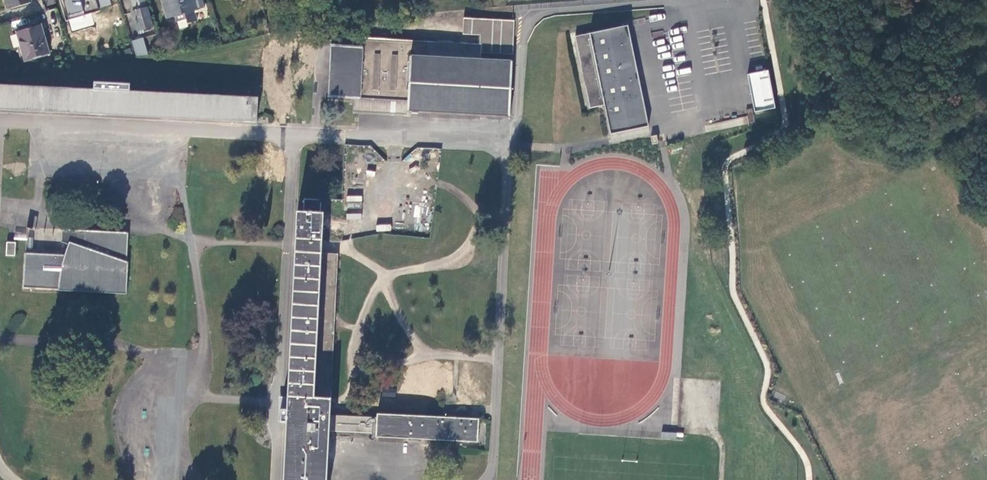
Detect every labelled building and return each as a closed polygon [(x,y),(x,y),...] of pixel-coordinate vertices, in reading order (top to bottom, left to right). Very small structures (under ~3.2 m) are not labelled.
[(10,9),(31,2),(31,0),(8,0),(10,9)] [(94,25),(91,10),(111,6),(110,0),(64,0),(70,31),(94,25)] [(146,0),(132,0),(135,11),(133,11),(138,31),(153,26),(146,0)] [(175,15),(177,21),(186,19),(187,24),(196,21),(193,10),(191,0),(161,0),(166,18),(175,15)] [(515,21),(464,18),(463,35),(480,36),(479,45),(414,41),(339,37),(339,41),(338,46),(331,45),(329,98),(354,99),(408,102),(408,111),(510,116),(513,62),(481,61),(481,53),(513,55),(515,21)] [(24,58),(25,61),(49,54),(41,25),(32,28),(31,24),(12,29),(21,59),(24,58)] [(628,26),(575,37),(590,109),(604,106),(610,135),(648,127),(628,26)] [(136,57),(148,55),(143,39),(134,41),(136,57)] [(768,72),(748,75),(754,113),(775,110),(768,72)] [(0,86),(0,110),(257,124),(257,117),(258,99),(0,86)] [(353,112),(359,113),(408,115),(408,111),(408,102),(354,99),(353,112)] [(297,212),(296,246),(288,402),(284,479),(327,479),(330,431),(331,413),(331,404),(331,398),(335,326),(335,321),(336,315),(339,254),(323,253),(323,249),(323,245),(323,240),(325,212),(321,212),(322,200),(305,199),(304,212),(297,212)] [(128,233),(62,229),(62,241),(70,244),(68,247),(67,249),(67,252),(66,255),(26,253),(25,288),(128,293),(129,261),(128,261),(128,233)] [(9,242),(8,242),(7,256),(16,257),(17,242),(15,242),(9,242)] [(389,388),(383,388),(382,396),(396,396),(397,387),(389,387),(389,388)] [(345,414),(331,413),(330,431),(377,433),(378,416),(345,414)] [(478,442),(479,418),(458,417),(453,417),(449,416),(446,416),(443,416),(378,413),(378,416),(377,433),(377,437),(420,439),(430,439),(478,442)]
